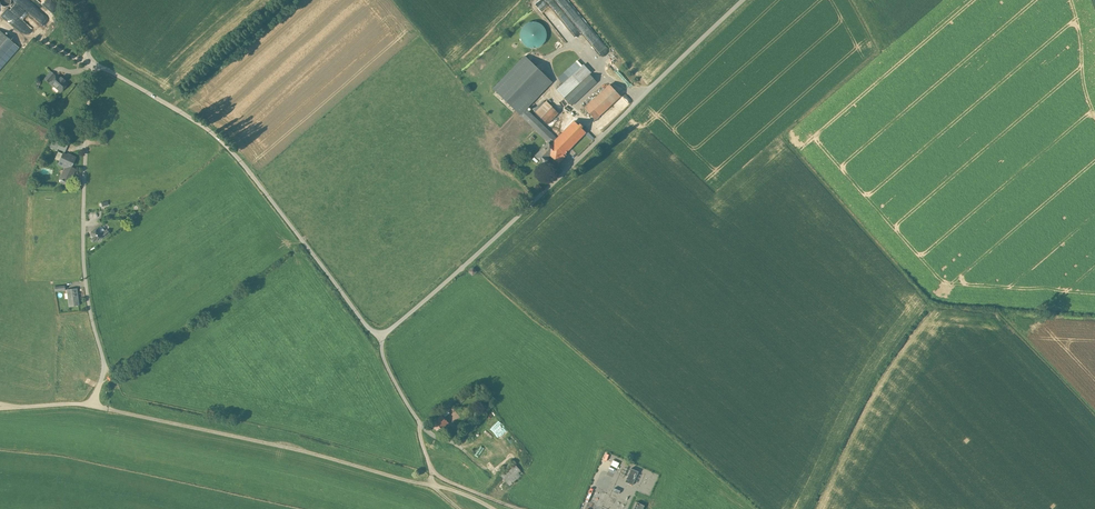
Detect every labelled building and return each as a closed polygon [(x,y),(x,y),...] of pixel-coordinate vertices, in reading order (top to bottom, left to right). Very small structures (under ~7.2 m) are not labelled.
[(37,7),(28,0),(15,0),(17,1),(5,16),(23,31),(28,25),(38,33),(44,26),(31,15),(37,7)] [(44,6),(52,13),(57,6),(50,0),(49,0),(44,6)] [(537,5),(553,24),(557,21),(558,23),(561,20),(545,0),(543,0),(537,5)] [(520,45),(541,49),(546,25),(525,21),(520,45)] [(19,48),(0,32),(0,69),(19,48)] [(602,55),(609,50),(596,34),(589,40),(602,55)] [(552,84),(524,55),(490,88),(543,143),(553,134),(528,107),(552,84)] [(599,78),(586,65),(559,90),(572,104),(599,78)] [(51,72),(45,79),(49,82),(55,75),(51,72)] [(57,75),(51,83),(61,92),(67,84),(64,81),(61,78),(60,78),(57,75)] [(620,93),(610,83),(585,106),(595,117),(620,93)] [(557,110),(545,97),(534,108),(546,121),(557,110)] [(588,132),(575,118),(556,136),(553,134),(543,143),(536,150),(544,158),(551,151),(560,160),(588,132)] [(49,147),(57,150),(57,149),(64,152),(67,145),(60,142),(59,145),(51,142),(49,147)] [(77,158),(62,152),(57,164),(64,167),(58,179),(71,185),(78,169),(73,167),(77,158)] [(101,234),(97,229),(90,234),(93,238),(91,239),(93,242),(95,240),(96,241),(101,238),(101,239),(109,233),(107,230),(101,234)] [(468,270),(472,275),(477,271),(472,266),(468,270)] [(76,286),(65,287),(68,307),(79,305),(76,286)] [(448,422),(441,414),(431,424),(438,431),(448,422)] [(515,464),(501,474),(510,486),(524,475),(515,464)] [(631,467),(625,481),(633,484),(638,471),(631,467)]
